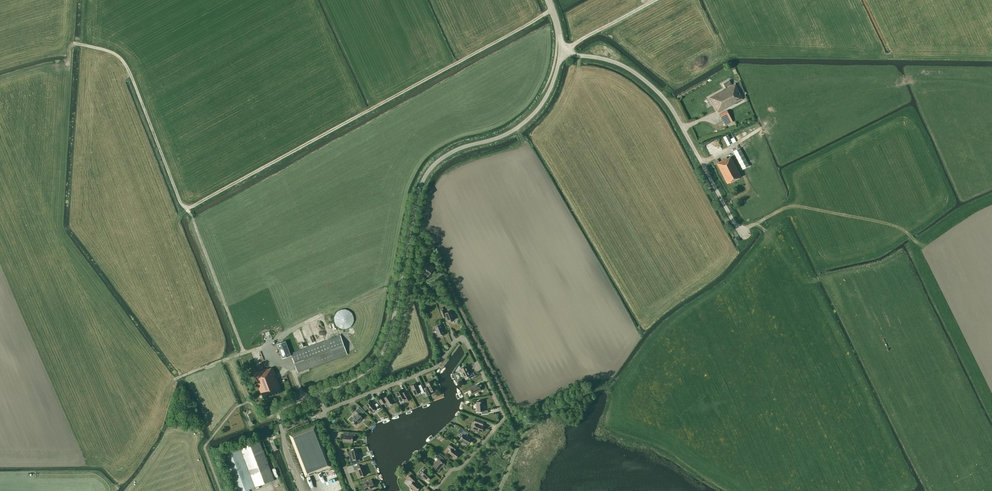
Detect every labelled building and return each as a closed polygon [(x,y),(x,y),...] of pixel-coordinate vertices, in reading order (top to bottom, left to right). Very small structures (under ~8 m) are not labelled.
[(718,113),(743,99),(735,84),(709,98),(715,110),(716,110),(718,113)] [(720,114),(726,125),(733,121),(727,110),(720,114)] [(727,135),(723,137),(723,138),(727,146),(732,144),(727,135)] [(747,162),(739,148),(733,152),(740,166),(742,169),(748,166),(747,162)] [(727,185),(741,177),(730,157),(727,159),(726,158),(719,162),(717,159),(712,162),(714,166),(716,165),(727,185)] [(435,267),(428,262),(420,272),(427,277),(429,276),(431,277),(433,275),(435,273),(435,270),(434,268),(435,267)] [(443,309),(442,307),(440,308),(440,311),(443,317),(446,316),(448,322),(455,319),(451,310),(445,313),(443,309)] [(346,309),(344,309),(343,309),(341,310),(339,310),(338,311),(337,313),(336,314),(335,316),(335,317),(334,319),(335,321),(335,322),(336,324),(337,325),(338,326),(339,327),(341,328),(343,329),(344,329),(346,329),(348,328),(349,327),(351,326),(352,325),(353,324),(353,322),(354,321),(354,319),(354,317),(353,316),(353,314),(352,313),(351,311),(349,310),(348,310),(346,309)] [(438,326),(435,327),(438,336),(445,333),(441,325),(440,323),(437,324),(438,326)] [(340,335),(311,346),(291,353),(298,372),(347,354),(340,335)] [(291,352),(296,351),(292,340),(287,341),(291,352)] [(291,355),(285,341),(277,344),(282,358),(291,355)] [(470,374),(468,369),(469,368),(468,365),(466,366),(466,365),(460,369),(464,377),(468,375),(469,378),(475,375),(473,372),(470,374)] [(263,399),(282,392),(273,367),(267,369),(267,368),(255,373),(255,372),(254,372),(254,373),(253,373),(263,399)] [(432,380),(426,383),(427,386),(423,388),(427,396),(431,394),(430,392),(436,389),(432,380)] [(417,383),(410,386),(414,394),(420,392),(421,393),(424,392),(422,387),(419,388),(417,383)] [(481,390),(478,384),(473,386),(472,385),(469,386),(470,388),(473,394),(481,390)] [(402,389),(396,393),(400,401),(406,398),(408,400),(410,399),(407,393),(404,394),(402,389)] [(394,402),(389,394),(384,398),(383,396),(380,398),(383,403),(386,402),(388,406),(394,402)] [(380,408),(377,403),(374,405),(371,400),(365,404),(371,412),(376,408),(378,410),(380,408)] [(482,414),(488,413),(488,410),(484,410),(483,401),(476,402),(477,411),(482,411),(482,414)] [(363,412),(358,407),(355,410),(358,413),(351,419),(356,424),(363,418),(360,415),(363,412)] [(484,421),(472,416),(470,420),(474,422),(475,423),(474,425),(475,425),(474,428),(473,427),(473,429),(482,432),(484,425),(483,424),(484,421)] [(315,424),(311,426),(289,435),(305,477),(332,466),(315,424)] [(468,433),(463,430),(459,428),(457,431),(461,433),(463,434),(460,440),(468,444),(471,438),(467,436),(468,433)] [(355,436),(355,432),(349,432),(349,435),(343,435),(343,442),(352,442),(353,436),(355,436)] [(240,446),(221,453),(236,490),(243,490),(274,479),(270,467),(259,438),(240,446)] [(457,447),(451,443),(449,446),(451,448),(448,453),(455,458),(460,453),(455,450),(457,447)] [(357,449),(351,451),(352,456),(349,457),(351,464),(357,462),(356,459),(360,459),(357,449)] [(436,456),(439,459),(433,466),(438,471),(442,466),(443,467),(445,465),(444,463),(442,461),(444,459),(437,454),(436,456)] [(360,467),(359,465),(353,467),(355,470),(357,469),(359,473),(357,474),(359,477),(360,477),(367,474),(363,465),(360,467)] [(433,476),(426,469),(421,474),(419,472),(417,475),(422,479),(424,477),(428,481),(433,476)] [(407,478),(409,480),(410,479),(412,482),(409,485),(416,490),(421,486),(415,481),(417,479),(411,474),(407,478)] [(372,481),(371,479),(368,480),(368,482),(363,484),(366,490),(375,487),(372,480),(372,481)]
